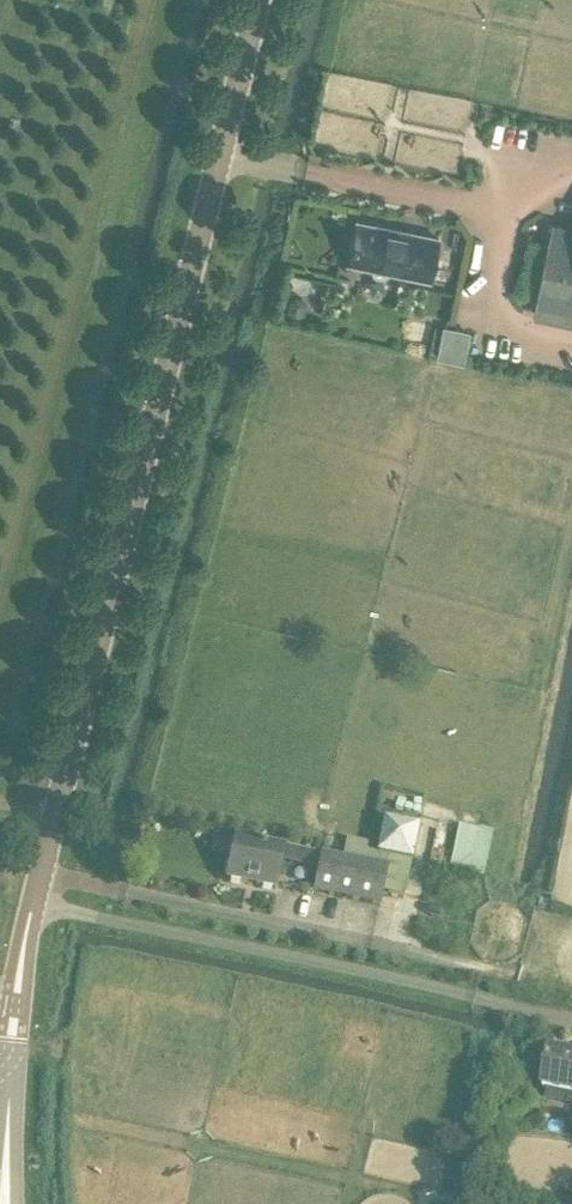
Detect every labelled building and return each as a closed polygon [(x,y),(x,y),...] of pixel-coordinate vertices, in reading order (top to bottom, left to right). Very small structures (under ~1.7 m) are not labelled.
[(388,275),(389,269),(430,278),(439,239),(357,220),(348,260),(373,266),(372,271),(375,276),(384,278),(388,275)] [(571,321),(571,228),(558,225),(539,314),(571,321)] [(287,299),(286,308),(289,314),(297,316),(303,311),(305,302),(301,295),(294,294),(287,299)] [(468,332),(444,327),(438,356),(462,361),(468,332)] [(450,871),(484,878),(493,831),(480,828),(479,830),(458,826),(450,871)] [(228,880),(276,890),(281,864),(319,872),(322,856),(236,838),(228,880)] [(348,839),(343,860),(322,856),(319,872),(315,893),(380,906),(383,892),(405,897),(411,863),(413,864),(414,861),(369,852),(371,844),(348,839)] [(550,1052),(543,1089),(571,1095),(571,1056),(550,1052)]
